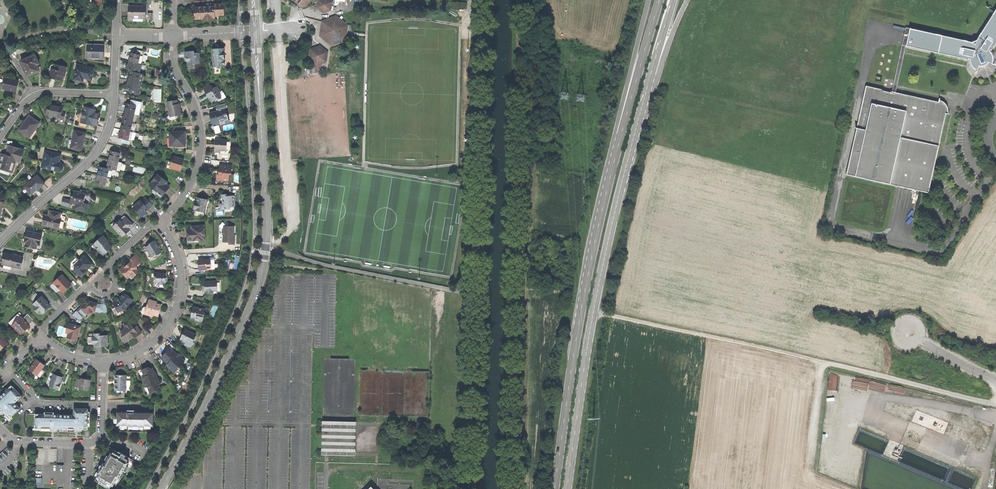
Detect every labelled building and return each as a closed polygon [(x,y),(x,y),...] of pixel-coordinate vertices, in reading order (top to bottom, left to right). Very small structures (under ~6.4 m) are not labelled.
[(331,11),(332,2),(329,0),(318,0),(317,8),(323,14),(331,11)] [(144,6),(144,21),(152,22),(153,13),(148,13),(148,4),(146,4),(144,4),(144,6)] [(215,16),(223,15),(222,4),(213,5),(213,6),(203,7),(194,8),(195,20),(203,19),(205,19),(205,21),(213,20),(213,19),(215,18),(215,16)] [(128,21),(144,21),(144,6),(129,6),(129,14),(128,21)] [(909,28),(906,46),(968,60),(968,58),(970,59),(970,61),(970,63),(971,65),(973,67),(975,69),(977,70),(979,66),(980,66),(982,66),(984,66),(985,65),(987,63),(988,62),(992,63),(993,60),(993,57),(992,55),(991,53),(989,51),(990,49),(991,50),(995,43),(995,10),(976,40),(971,42),(909,28)] [(320,37),(331,46),(345,41),(347,26),(336,17),(322,22),(320,37)] [(909,28),(906,28),(892,91),(896,91),(906,46),(909,28)] [(104,45),(88,44),(87,58),(104,59),(104,51),(104,45)] [(316,66),(326,63),(327,52),(319,46),(310,50),(309,60),(316,66)] [(195,64),(199,64),(199,53),(197,53),(196,49),(189,50),(189,52),(185,52),(185,59),(186,59),(186,60),(187,62),(188,62),(188,69),(195,68),(195,64)] [(222,66),(224,66),(223,49),(220,49),(220,50),(218,50),(217,49),(212,49),(213,67),(216,67),(218,69),(220,69),(222,67),(222,66)] [(130,57),(129,62),(138,64),(139,60),(142,61),(144,52),(135,50),(134,54),(131,53),(130,57)] [(39,71),(36,65),(39,64),(35,56),(33,57),(32,56),(21,61),(25,71),(27,70),(28,74),(33,72),(34,73),(35,73),(39,71)] [(127,70),(130,71),(136,73),(138,64),(129,62),(128,66),(127,70)] [(141,65),(138,64),(136,73),(142,74),(143,73),(139,72),(141,66),(145,68),(146,66),(141,65)] [(56,79),(62,81),(64,72),(65,72),(66,67),(56,65),(55,70),(52,69),(50,78),(56,79)] [(91,80),(94,68),(80,65),(79,70),(76,69),(74,80),(81,81),(82,78),(86,79),(91,80)] [(129,76),(128,80),(141,83),(142,74),(136,73),(130,71),(129,76)] [(19,82),(5,79),(3,90),(17,92),(17,89),(19,82)] [(141,83),(128,80),(127,84),(126,88),(130,89),(129,92),(138,94),(141,83)] [(220,97),(218,94),(220,93),(217,87),(213,90),(211,87),(208,86),(203,90),(204,93),(206,96),(207,95),(208,97),(211,103),(214,101),(217,101),(220,99),(220,97)] [(846,175),(928,193),(946,114),(948,114),(948,111),(948,108),(946,106),(945,103),(942,101),(939,100),(938,102),(895,92),(891,92),(890,92),(883,91),(883,90),(866,86),(846,175)] [(126,108),(125,113),(139,116),(142,104),(131,101),(130,105),(127,104),(126,108)] [(175,116),(181,115),(179,108),(179,104),(177,105),(176,101),(167,103),(170,116),(174,115),(175,116)] [(220,125),(228,123),(225,111),(224,111),(224,109),(227,108),(226,104),(218,106),(219,110),(217,110),(218,112),(209,114),(211,121),(212,127),(216,126),(216,124),(219,123),(220,125)] [(55,106),(49,105),(47,115),(62,118),(62,119),(65,119),(66,115),(62,114),(63,108),(55,106)] [(82,116),(81,122),(92,125),(92,124),(98,125),(99,120),(100,113),(95,112),(96,110),(84,107),(82,116)] [(124,116),(123,121),(132,123),(137,124),(139,116),(125,113),(124,116)] [(20,131),(30,138),(40,124),(29,116),(24,123),(25,124),(23,127),(20,131)] [(122,125),(121,130),(130,132),(132,123),(123,121),(122,125)] [(132,135),(133,132),(130,132),(121,130),(120,134),(119,138),(124,139),(123,143),(130,144),(131,139),(132,135)] [(86,133),(75,131),(73,140),(70,140),(68,147),(81,150),(83,145),(83,142),(84,142),(86,133)] [(174,147),(185,147),(185,141),(185,138),(185,136),(184,136),(184,132),(169,133),(170,146),(173,146),(174,147)] [(220,153),(229,154),(230,141),(222,141),(221,139),(219,140),(215,140),(215,146),(214,152),(220,153)] [(12,173),(16,161),(20,162),(24,151),(10,146),(8,150),(10,150),(8,157),(2,155),(1,159),(0,162),(0,169),(10,172),(12,173)] [(110,155),(109,160),(118,162),(120,153),(111,151),(110,155)] [(45,169),(59,172),(62,172),(63,171),(64,169),(64,167),(63,165),(62,164),(59,163),(60,160),(62,155),(46,152),(43,164),(46,165),(45,169)] [(170,168),(181,171),(182,167),(184,161),(173,157),(171,163),(168,162),(166,169),(169,170),(170,168)] [(108,164),(107,168),(109,169),(120,171),(122,163),(118,162),(109,160),(108,164)] [(222,181),(228,181),(228,174),(231,175),(231,166),(219,166),(219,170),(217,170),(217,173),(217,178),(222,178),(222,181)] [(99,171),(98,176),(107,178),(109,169),(107,168),(100,167),(99,171)] [(158,192),(157,192),(163,197),(166,192),(168,189),(165,187),(168,183),(157,175),(149,186),(154,190),(155,189),(158,192)] [(37,176),(25,188),(31,195),(34,193),(36,191),(37,191),(44,184),(37,176)] [(97,180),(96,184),(105,186),(107,178),(98,176),(97,180)] [(70,207),(71,203),(76,204),(75,209),(86,211),(88,205),(83,203),(86,194),(73,191),(72,196),(71,201),(63,199),(62,205),(70,207)] [(229,209),(229,207),(234,207),(233,196),(230,196),(228,196),(228,194),(221,195),(222,198),(222,204),(220,204),(220,210),(229,209)] [(134,210),(142,218),(146,215),(144,213),(146,211),(147,210),(148,210),(152,206),(145,198),(141,201),(140,201),(136,204),(138,206),(134,210)] [(196,216),(203,215),(206,200),(197,198),(196,202),(195,202),(194,206),(193,210),(194,210),(193,215),(196,216)] [(45,219),(43,225),(62,230),(65,217),(61,216),(61,214),(50,211),(49,216),(49,218),(48,220),(45,219)] [(110,225),(122,238),(126,234),(125,233),(126,232),(128,230),(128,229),(133,225),(124,216),(116,224),(114,222),(110,225)] [(197,241),(204,240),(203,226),(191,227),(191,231),(186,231),(186,236),(186,241),(191,241),(191,240),(197,239),(197,241)] [(228,244),(234,244),(234,236),(233,236),(233,227),(223,227),(223,231),(223,235),(223,240),(223,242),(228,242),(228,244)] [(26,242),(26,246),(40,249),(43,239),(41,239),(42,234),(27,231),(26,238),(25,242),(26,242)] [(97,250),(100,253),(105,253),(108,251),(111,247),(107,242),(108,241),(102,236),(94,244),(98,248),(97,250)] [(156,256),(161,253),(157,247),(154,241),(149,244),(150,244),(145,247),(151,258),(155,255),(156,256)] [(10,269),(11,266),(21,268),(23,257),(17,256),(14,255),(7,253),(6,259),(4,264),(4,267),(10,269)] [(139,259),(136,254),(130,260),(127,263),(128,264),(126,265),(124,265),(119,270),(127,279),(131,275),(132,276),(135,276),(137,274),(137,271),(136,270),(136,266),(141,262),(139,259)] [(74,270),(80,276),(81,275),(83,275),(85,273),(85,271),(86,270),(85,268),(86,267),(88,267),(88,265),(90,263),(84,256),(74,265),(74,270)] [(206,269),(214,269),(213,259),(210,259),(198,260),(198,265),(198,270),(200,270),(201,271),(205,271),(206,269)] [(158,288),(163,288),(164,285),(166,283),(166,281),(166,278),(165,278),(165,274),(159,274),(159,273),(153,273),(153,287),(158,287),(158,288)] [(55,291),(60,291),(63,293),(66,289),(71,285),(68,282),(67,283),(65,281),(66,280),(61,276),(50,286),(55,291)] [(202,290),(206,294),(212,294),(212,291),(216,291),(216,282),(203,282),(203,286),(202,286),(202,288),(202,290)] [(38,313),(40,311),(43,314),(45,311),(48,309),(47,308),(50,305),(47,303),(48,302),(41,296),(40,297),(35,293),(29,299),(34,303),(33,304),(36,306),(33,308),(38,313)] [(118,312),(126,309),(133,300),(124,293),(120,299),(118,299),(118,301),(113,303),(115,308),(118,312)] [(88,301),(87,301),(72,316),(80,320),(84,316),(83,316),(86,313),(88,312),(88,311),(91,310),(93,312),(95,312),(95,311),(99,312),(103,311),(101,304),(99,305),(90,302),(88,300),(88,301)] [(144,308),(142,308),(141,313),(152,316),(152,315),(157,316),(158,311),(159,306),(155,304),(153,304),(154,302),(149,301),(146,308),(144,308)] [(198,320),(202,321),(204,310),(202,309),(200,307),(198,309),(192,307),(191,313),(190,318),(195,319),(196,321),(198,320)] [(127,312),(126,309),(118,312),(115,308),(112,309),(115,317),(127,312)] [(20,332),(22,334),(25,331),(30,326),(28,325),(34,319),(28,314),(24,318),(19,313),(9,322),(19,331),(20,332)] [(71,339),(76,341),(78,336),(76,336),(77,333),(78,334),(80,327),(68,323),(65,333),(68,334),(66,338),(71,339)] [(125,329),(120,332),(123,336),(121,338),(124,343),(133,337),(134,338),(136,337),(140,333),(136,327),(133,329),(129,323),(124,327),(125,329)] [(184,344),(185,342),(191,345),(195,335),(184,330),(181,335),(179,341),(184,344)] [(101,334),(89,334),(88,335),(88,336),(88,344),(94,344),(94,347),(101,347),(107,347),(107,336),(101,336),(101,334)] [(174,373),(184,362),(170,350),(167,353),(166,352),(165,354),(161,358),(167,364),(166,365),(174,373)] [(28,370),(36,376),(44,366),(40,363),(36,360),(28,370)] [(158,388),(157,384),(156,383),(155,382),(156,382),(154,375),(152,374),(153,373),(151,368),(147,370),(146,368),(142,369),(137,371),(140,378),(142,378),(145,387),(143,388),(146,395),(155,392),(154,389),(158,388)] [(830,374),(828,389),(835,390),(837,374),(830,374)] [(49,387),(58,390),(61,381),(62,378),(58,376),(53,375),(49,387)] [(126,391),(126,376),(126,375),(115,375),(115,381),(116,381),(116,383),(116,385),(114,385),(114,391),(126,391)] [(79,389),(89,391),(90,381),(85,380),(81,379),(79,389)] [(12,417),(20,409),(16,404),(16,405),(14,403),(15,402),(16,403),(22,396),(12,386),(8,390),(6,388),(0,394),(0,412),(3,415),(5,414),(6,415),(5,417),(10,422),(13,418),(12,417)] [(973,430),(917,407),(901,443),(959,468),(970,441),(983,446),(990,429),(978,424),(973,430)] [(45,414),(35,414),(35,426),(34,426),(33,430),(39,431),(39,428),(40,429),(42,429),(42,431),(56,431),(56,429),(58,429),(60,429),(60,431),(82,432),(82,430),(88,430),(88,428),(90,428),(90,413),(89,413),(89,409),(74,409),(74,412),(74,415),(75,415),(75,417),(73,417),(73,415),(55,415),(55,413),(45,413),(45,414)] [(117,432),(151,433),(153,429),(153,426),(155,426),(155,424),(153,424),(153,412),(134,411),(134,413),(131,413),(128,413),(128,411),(117,411),(117,423),(117,432)] [(357,421),(323,420),(322,454),(327,454),(356,454),(357,421)] [(134,461),(129,458),(130,458),(119,452),(118,452),(110,448),(107,453),(104,460),(107,462),(106,464),(102,462),(93,479),(99,483),(102,485),(100,488),(119,488),(134,461)]
